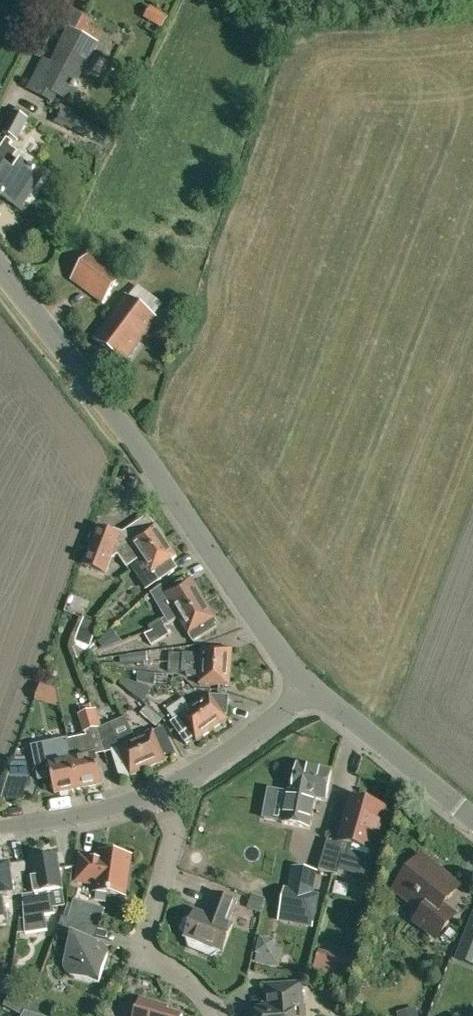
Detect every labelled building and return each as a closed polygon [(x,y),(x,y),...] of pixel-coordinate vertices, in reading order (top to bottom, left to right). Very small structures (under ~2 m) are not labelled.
[(55,95),(67,101),(75,86),(77,88),(80,83),(77,81),(97,43),(76,32),(84,16),(66,7),(57,26),(67,31),(51,62),(43,58),(27,90),(52,102),(55,95)] [(168,17),(155,10),(149,22),(162,29),(168,17)] [(27,119),(13,111),(2,133),(16,140),(27,119)] [(64,126),(76,132),(81,122),(60,111),(54,123),(63,128),(64,126)] [(11,147),(12,146),(11,145),(13,142),(9,139),(6,143),(0,152),(0,199),(2,196),(27,213),(29,211),(23,207),(43,177),(14,158),(18,152),(11,147)] [(103,304),(124,276),(140,245),(130,239),(116,270),(92,253),(72,280),(103,304)] [(127,297),(103,329),(95,339),(125,362),(157,320),(127,297)] [(126,569),(129,567),(140,559),(164,542),(154,527),(151,529),(144,519),(118,537),(98,529),(84,566),(105,574),(110,561),(117,556),(126,569)] [(145,590),(156,582),(157,583),(172,573),(166,563),(175,557),(164,542),(140,559),(129,567),(145,590)] [(191,590),(186,582),(171,591),(166,584),(151,594),(164,616),(160,619),(161,620),(150,627),(152,630),(145,635),(146,636),(151,634),(165,627),(178,619),(204,603),(194,588),(191,590)] [(214,620),(204,603),(178,619),(192,643),(215,629),(211,622),(214,620)] [(84,618),(75,644),(89,649),(99,623),(84,618)] [(169,635),(165,627),(151,634),(146,636),(151,645),(169,635)] [(98,641),(104,649),(123,642),(111,629),(98,641)] [(184,664),(184,665),(231,668),(233,649),(213,648),(202,647),(202,654),(171,652),(170,663),(184,664)] [(230,687),(231,668),(184,665),(184,664),(170,663),(169,672),(188,673),(188,677),(200,678),(199,684),(230,687)] [(138,678),(137,683),(155,687),(156,674),(138,673),(138,678)] [(211,732),(227,720),(225,717),(228,715),(229,696),(210,695),(199,703),(193,707),(211,732)] [(140,713),(155,726),(160,720),(146,707),(140,713)] [(196,743),(211,732),(193,707),(171,723),(186,743),(192,739),(196,743)] [(130,776),(147,768),(136,741),(125,717),(102,728),(97,709),(92,710),(104,753),(111,752),(119,779),(129,775),(130,776)] [(68,741),(72,761),(78,791),(101,786),(95,755),(104,753),(92,710),(78,715),(83,733),(86,732),(87,737),(68,741)] [(136,741),(147,768),(175,756),(163,728),(136,741)] [(55,795),(78,791),(72,761),(49,765),(55,795)] [(27,763),(25,763),(16,763),(14,763),(6,788),(26,787),(30,776),(27,763)] [(298,764),(293,792),(288,791),(282,822),(310,828),(316,798),(326,800),(329,788),(332,771),(319,768),(318,770),(314,770),(315,767),(298,764)] [(379,836),(382,824),(380,823),(384,808),(376,805),(369,800),(365,800),(361,801),(352,799),(339,845),(327,841),(319,870),(338,875),(343,856),(368,863),(376,835),(379,836)] [(94,892),(107,894),(124,897),(130,857),(100,852),(99,860),(80,857),(76,883),(96,885),(94,892)] [(413,870),(395,890),(422,912),(415,921),(436,938),(444,928),(454,916),(444,908),(442,906),(459,886),(439,870),(440,868),(424,855),(413,870)] [(44,862),(32,864),(35,881),(32,882),(35,896),(24,897),(25,934),(46,931),(44,916),(54,914),(50,894),(62,891),(57,859),(52,860),(50,858),(46,859),(44,862)] [(14,895),(10,867),(0,868),(0,897),(14,895)] [(286,890),(281,916),(312,923),(317,896),(313,896),(288,890),(286,890)] [(212,957),(220,952),(223,953),(233,926),(228,924),(236,902),(214,894),(206,916),(195,912),(192,921),(189,920),(185,922),(182,930),(183,934),(187,935),(185,939),(188,940),(190,949),(212,957)] [(252,894),(248,908),(261,912),(265,899),(252,894)] [(10,929),(7,903),(1,904),(0,899),(0,930),(10,929)] [(91,926),(61,917),(57,932),(71,936),(63,966),(64,966),(64,964),(66,964),(70,972),(70,975),(67,974),(67,975),(99,985),(111,947),(87,940),(91,926)] [(458,959),(472,964),(472,920),(458,959)] [(276,941),(260,938),(255,962),(279,967),(282,950),(274,948),(276,941)] [(347,988),(355,961),(319,951),(311,978),(347,988)] [(8,995),(11,975),(0,973),(0,994),(8,995)] [(301,986),(265,988),(266,1011),(256,1011),(256,1015),(303,1015),(301,986)] [(13,1011),(18,1000),(9,998),(5,1007),(13,1011)] [(137,1015),(181,1015),(166,1011),(168,1007),(142,1000),(137,1015)]
